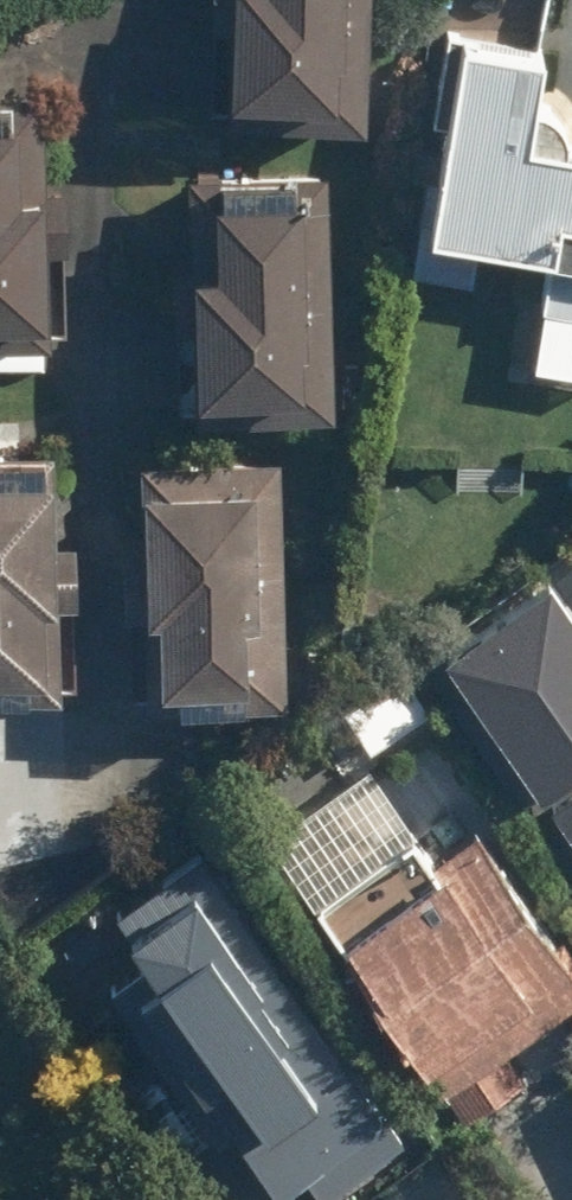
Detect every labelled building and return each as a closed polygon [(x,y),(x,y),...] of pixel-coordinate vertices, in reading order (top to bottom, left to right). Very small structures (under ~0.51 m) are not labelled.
[(370,117),(376,0),(208,0),(207,11),(234,12),(230,111),(370,117)] [(447,21),(417,263),(478,271),(482,238),(544,246),(530,361),(571,366),(571,90),(540,86),(547,33),(447,21)] [(58,333),(56,236),(69,236),(68,184),(56,184),(54,119),(23,120),(23,91),(0,91),(0,334),(58,333)] [(344,233),(327,232),(329,162),(224,159),(224,175),(194,175),(192,254),(176,254),(175,306),(201,306),(198,403),(323,406),(339,407),(344,233)] [(57,525),(55,437),(0,439),(0,686),(61,685),(59,595),(82,594),(81,525),(57,525)] [(288,449),(138,448),(137,603),(168,604),(167,678),(184,678),(184,696),(286,697),(288,449)] [(454,639),(547,766),(571,748),(571,590),(555,566),(454,639)] [(483,822),(439,856),(368,761),(265,838),(418,1042),(413,1046),(468,1119),(541,1064),(520,1037),(571,998),(571,940),(483,822)] [(571,821),(571,770),(547,788),(571,821)] [(117,975),(222,1127),(246,1110),(286,1167),(306,1153),(325,1179),(412,1119),(208,827),(111,894),(151,952),(117,975)]
